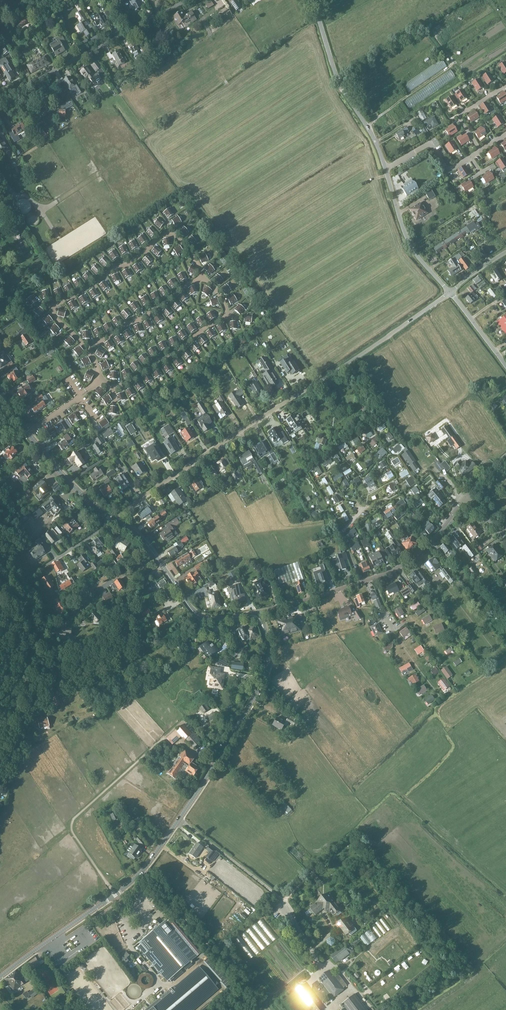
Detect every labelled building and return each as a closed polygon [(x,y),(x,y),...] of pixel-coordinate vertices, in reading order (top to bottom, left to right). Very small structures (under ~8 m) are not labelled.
[(124,4),(130,1),(135,12),(139,10),(138,9),(142,7),(138,0),(122,0),(124,4)] [(205,3),(208,9),(214,6),(211,0),(210,0),(205,3)] [(230,3),(236,11),(242,7),(237,0),(234,0),(230,3)] [(95,18),(91,20),(93,22),(92,23),(94,27),(99,24),(102,28),(108,24),(106,22),(110,19),(109,16),(105,10),(103,8),(100,10),(101,12),(102,13),(95,18)] [(60,11),(52,16),(56,21),(63,16),(60,11)] [(81,11),(78,13),(81,19),(83,22),(78,26),(82,33),(83,32),(86,37),(92,34),(89,29),(92,28),(85,17),(81,11)] [(174,17),(176,21),(175,22),(178,26),(184,22),(185,24),(191,20),(193,22),(196,20),(191,12),(186,16),(183,11),(174,17)] [(230,11),(219,18),(221,22),(232,15),(230,11)] [(18,23),(20,28),(32,21),(29,16),(18,23)] [(65,50),(60,44),(64,42),(65,41),(61,35),(55,39),(56,41),(50,45),(54,53),(56,56),(65,51),(65,50)] [(87,40),(87,39),(82,42),(85,48),(90,45),(89,42),(87,40)] [(129,46),(133,54),(134,56),(135,57),(138,55),(138,54),(137,52),(139,51),(135,43),(129,46)] [(3,56),(10,52),(6,46),(5,47),(0,50),(0,51),(3,56)] [(112,55),(111,56),(110,53),(108,54),(106,55),(110,60),(112,58),(114,61),(115,61),(118,67),(125,63),(124,62),(127,61),(125,57),(122,59),(119,52),(113,54),(112,55)] [(40,70),(46,66),(51,63),(47,55),(41,58),(37,60),(27,65),(31,73),(39,69),(40,70)] [(0,61),(0,68),(1,69),(3,73),(0,75),(0,81),(1,81),(3,79),(3,78),(2,79),(1,78),(5,75),(10,82),(12,80),(11,79),(15,77),(8,66),(7,67),(7,66),(9,64),(5,58),(2,61),(1,60),(0,61)] [(96,72),(98,71),(102,77),(104,80),(107,78),(105,75),(100,69),(101,68),(96,62),(95,63),(94,63),(93,64),(91,65),(96,72)] [(83,77),(83,76),(85,79),(88,76),(90,79),(93,84),(96,82),(97,82),(99,81),(100,80),(101,79),(99,77),(100,76),(99,76),(98,76),(97,74),(94,75),(87,66),(85,67),(86,68),(80,72),(82,75),(82,76),(83,77)] [(484,80),(487,85),(493,81),(488,73),(482,78),(483,80),(484,80)] [(64,81),(70,90),(73,95),(75,93),(77,95),(79,94),(80,94),(83,92),(78,84),(75,86),(69,77),(64,80),(64,81)] [(472,84),(477,91),(483,87),(480,83),(481,82),(479,79),(478,80),(472,84)] [(467,98),(462,90),(455,95),(457,97),(458,97),(461,102),(467,98)] [(497,98),(500,104),(505,100),(505,96),(504,92),(501,94),(502,95),(497,98)] [(446,101),(451,108),(456,104),(453,100),(454,99),(453,96),(451,97),(446,101)] [(59,109),(59,110),(57,112),(57,114),(58,115),(59,116),(59,117),(60,117),(60,118),(61,124),(67,122),(65,118),(66,110),(73,106),(70,101),(59,107),(59,109)] [(491,111),(486,103),(480,107),(479,107),(481,110),(482,109),(485,114),(491,111)] [(417,114),(421,120),(421,121),(427,118),(422,111),(417,114)] [(467,117),(471,122),(478,118),(474,111),(471,113),(472,114),(467,117)] [(432,129),(439,125),(434,116),(423,122),(426,128),(427,127),(428,130),(432,128),(432,129)] [(493,120),(498,127),(503,124),(500,119),(501,118),(500,116),(498,116),(493,120)] [(8,132),(12,138),(14,142),(20,139),(17,135),(26,130),(21,123),(11,129),(12,130),(10,131),(8,132)] [(450,128),(446,131),(449,136),(457,132),(453,126),(452,125),(450,127),(450,128)] [(398,131),(398,132),(395,134),(399,139),(405,136),(404,134),(409,132),(406,127),(401,130),(398,131)] [(482,128),(481,127),(479,129),(480,130),(478,131),(475,133),(478,139),(486,134),(482,128)] [(39,132),(43,140),(51,135),(50,134),(46,136),(42,130),(39,132)] [(460,137),(457,139),(461,145),(469,140),(465,135),(460,138),(460,137)] [(6,149),(7,151),(10,149),(5,142),(3,144),(1,142),(0,140),(0,153),(6,149)] [(446,146),(451,153),(456,150),(453,145),(454,144),(453,141),(452,142),(446,146)] [(495,147),(487,152),(492,159),(499,154),(496,148),(495,147)] [(502,159),(497,162),(496,163),(497,166),(498,165),(502,170),(505,167),(505,164),(502,159)] [(467,169),(465,166),(464,167),(458,170),(463,178),(469,174),(466,170),(467,169)] [(492,176),(490,173),(489,172),(487,174),(487,175),(482,178),(486,184),(494,179),(492,176)] [(434,179),(422,187),(424,190),(436,183),(434,179)] [(401,186),(400,187),(407,196),(410,194),(411,197),(419,192),(417,189),(418,189),(413,182),(409,184),(408,182),(403,185),(405,187),(402,189),(401,186)] [(462,186),(465,192),(473,187),(469,182),(464,185),(464,184),(461,185),(462,186)] [(425,194),(429,200),(435,197),(431,191),(425,194)] [(410,210),(416,221),(428,214),(423,206),(422,206),(422,205),(421,203),(410,209),(409,210),(410,210)] [(165,214),(168,218),(173,215),(169,209),(164,212),(163,213),(164,215),(165,214)] [(475,209),(467,214),(470,219),(478,214),(475,209)] [(174,224),(175,226),(181,222),(178,217),(177,215),(176,216),(176,218),(172,220),(174,224)] [(155,224),(160,228),(164,224),(159,219),(158,219),(157,218),(156,219),(157,221),(155,224)] [(466,227),(458,232),(462,238),(463,237),(463,236),(467,233),(467,234),(470,232),(471,234),(471,233),(475,230),(475,231),(480,228),(477,223),(475,224),(473,222),(466,226),(466,227)] [(179,232),(183,237),(188,233),(185,228),(184,228),(183,226),(182,227),(183,229),(179,232)] [(147,232),(151,238),(156,233),(151,228),(150,227),(149,228),(150,229),(147,232)] [(458,232),(450,237),(454,243),(457,241),(456,240),(460,238),(461,239),(462,238),(458,232)] [(138,239),(142,245),(147,241),(143,235),(142,234),(141,235),(142,236),(138,239)] [(187,242),(190,246),(190,247),(196,242),(193,237),(192,236),(190,237),(191,238),(187,241),(187,242)] [(450,237),(442,243),(446,248),(447,248),(446,246),(450,244),(451,245),(452,244),(453,243),(454,243),(450,237)] [(129,244),(132,250),(138,247),(134,241),(133,239),(132,240),(133,242),(129,244)] [(169,239),(163,240),(164,247),(170,246),(172,245),(172,244),(170,244),(169,239)] [(446,248),(442,243),(434,248),(436,252),(437,254),(440,252),(440,251),(443,248),(444,249),(446,248)] [(119,248),(122,255),(128,252),(125,246),(124,244),(122,245),(123,247),(119,248)] [(183,251),(179,246),(174,250),(177,255),(178,257),(179,256),(178,254),(183,251)] [(152,251),(152,252),(157,256),(161,252),(161,251),(162,250),(161,249),(160,250),(156,247),(152,251)] [(109,254),(113,260),(118,257),(115,251),(113,249),(112,250),(113,252),(109,254)] [(203,254),(204,255),(199,258),(201,263),(208,260),(205,255),(204,253),(203,254)] [(147,256),(143,260),(148,266),(152,261),(154,260),(152,259),(151,260),(147,256)] [(100,262),(105,267),(109,263),(104,258),(103,257),(102,258),(103,259),(100,262)] [(463,258),(459,261),(466,270),(470,267),(463,258)] [(455,263),(453,259),(448,262),(451,266),(452,268),(450,269),(450,270),(448,271),(451,276),(458,272),(460,271),(459,270),(456,265),(455,263)] [(92,270),(96,275),(101,271),(96,266),(95,264),(93,265),(95,267),(92,270)] [(138,264),(133,267),(136,273),(142,270),(143,269),(142,267),(141,268),(138,264)] [(208,265),(209,267),(205,270),(208,275),(214,271),(210,266),(209,264),(208,265)] [(188,272),(195,275),(197,269),(193,267),(193,265),(192,265),(191,266),(188,272)] [(128,270),(122,273),(126,279),(131,276),(133,275),(132,273),(130,274),(128,270)] [(492,273),(491,274),(496,282),(498,281),(501,279),(496,270),(492,273)] [(83,277),(88,282),(92,279),(88,273),(87,271),(86,272),(87,274),(83,277)] [(178,276),(181,282),(186,279),(184,274),(186,273),(185,272),(183,273),(178,276)] [(111,277),(114,283),(118,282),(119,283),(121,283),(120,281),(117,274),(111,277)] [(217,274),(216,275),(217,277),(213,280),(217,285),(222,280),(218,275),(217,274)] [(473,280),(476,284),(481,281),(478,277),(478,276),(473,280)] [(74,283),(77,289),(83,286),(79,280),(78,278),(77,279),(78,280),(74,283)] [(173,279),(168,283),(172,289),(177,285),(174,281),(175,279),(174,278),(173,279)] [(100,285),(104,291),(107,289),(108,290),(110,289),(109,288),(105,282),(100,285)] [(64,288),(67,294),(73,291),(69,285),(68,284),(67,284),(68,286),(64,288)] [(225,285),(226,286),(221,289),(225,294),(231,290),(227,285),(226,284),(225,285)] [(164,286),(159,290),(164,296),(168,292),(165,288),(166,287),(165,285),(164,286)] [(469,291),(471,293),(476,289),(473,285),(467,289),(468,290),(469,291)] [(189,289),(191,293),(189,294),(190,296),(192,295),(197,292),(194,286),(189,289)] [(207,296),(209,297),(210,296),(208,295),(211,291),(206,287),(202,293),(207,296)] [(95,289),(89,292),(93,298),(98,295),(100,294),(99,293),(97,294),(95,289)] [(496,297),(490,289),(487,291),(493,298),(496,297)] [(157,293),(156,291),(154,292),(155,293),(151,295),(153,301),(159,299),(157,293)] [(189,297),(188,295),(187,296),(183,292),(179,296),(183,302),(188,298),(189,297)] [(475,296),(473,293),(465,298),(470,304),(477,298),(478,297),(476,295),(475,296)] [(231,295),(232,296),(227,299),(231,305),(233,303),(237,301),(233,296),(232,294),(231,295)] [(27,300),(31,306),(36,302),(33,298),(35,296),(34,295),(32,296),(27,300)] [(146,297),(145,295),(144,296),(145,297),(141,299),(144,306),(149,303),(146,297)] [(79,299),(83,305),(88,302),(89,301),(89,299),(87,300),(84,296),(79,299)] [(211,298),(210,299),(210,301),(212,307),(219,304),(217,298),(212,300),(211,298)] [(171,304),(175,309),(180,305),(181,304),(180,303),(179,304),(175,300),(171,304)] [(74,301),(68,304),(71,310),(77,307),(79,306),(78,305),(76,306),(74,301)] [(137,301),(135,303),(130,306),(134,312),(139,308),(136,304),(138,303),(137,301)] [(235,311),(240,314),(244,309),(239,305),(238,304),(237,305),(238,306),(235,311)] [(44,312),(39,307),(36,311),(34,310),(33,311),(34,312),(39,317),(44,312)] [(127,308),(126,310),(121,314),(126,319),(131,315),(127,311),(128,310),(127,308)] [(162,312),(167,317),(172,313),(173,312),(172,310),(170,312),(167,308),(162,312)] [(59,310),(57,315),(64,317),(66,312),(66,311),(66,310),(65,309),(64,311),(59,310)] [(212,312),(207,315),(210,321),(216,318),(213,313),(215,312),(214,311),(212,312)] [(163,318),(162,319),(159,315),(154,318),(157,324),(163,320),(164,319),(163,318)] [(52,321),(49,316),(44,319),(43,318),(42,319),(43,321),(47,325),(52,321)] [(117,317),(112,321),(117,326),(122,323),(118,318),(120,317),(119,316),(117,317)] [(202,317),(196,320),(200,326),(205,323),(203,318),(204,317),(203,316),(202,317)] [(502,330),(505,335),(505,316),(496,323),(502,330)] [(154,326),(153,324),(152,325),(149,320),(144,323),(147,330),(152,327),(154,326)] [(104,326),(107,332),(112,329),(110,325),(111,324),(111,322),(109,323),(104,326)] [(195,324),(194,322),(192,323),(187,327),(191,333),(196,329),(193,325),(195,324)] [(227,330),(226,328),(225,329),(223,324),(217,327),(220,333),(225,331),(227,330)] [(59,329),(55,325),(50,330),(54,334),(55,335),(57,334),(55,333),(59,329)] [(134,327),(136,333),(142,331),(144,331),(143,329),(142,330),(140,325),(134,327)] [(19,333),(22,336),(28,332),(25,328),(19,333)] [(99,328),(94,331),(97,338),(103,335),(100,330),(102,329),(101,328),(99,328)] [(178,334),(182,340),(187,336),(184,332),(185,331),(184,329),(183,330),(178,334)] [(217,334),(216,333),(214,334),(211,329),(206,333),(210,339),(215,335),(217,334)] [(134,335),(133,334),(131,335),(128,330),(123,334),(127,339),(132,336),(134,335)] [(20,338),(26,346),(33,341),(28,333),(20,338)] [(124,339),(123,340),(120,336),(115,339),(118,345),(123,342),(125,341),(124,339)] [(197,340),(202,345),(207,341),(208,340),(207,339),(206,340),(202,336),(197,340)] [(65,342),(69,347),(74,342),(70,338),(70,337),(66,341),(65,340),(64,341),(65,342)] [(169,340),(172,346),(178,344),(175,339),(177,338),(176,337),(175,337),(169,340)] [(106,346),(109,350),(114,347),(115,345),(114,344),(113,345),(110,341),(105,344),(106,346)] [(166,341),(164,342),(158,344),(162,351),(167,348),(165,343),(166,342),(166,341)] [(200,346),(199,345),(198,346),(194,343),(190,347),(194,352),(199,348),(200,346)] [(241,353),(236,346),(231,349),(236,357),(241,353)] [(45,350),(48,356),(55,353),(51,347),(45,350)] [(75,350),(74,349),(73,350),(74,351),(78,356),(83,352),(81,349),(79,347),(75,350)] [(148,351),(152,357),(156,354),(157,353),(154,349),(156,348),(155,347),(153,348),(148,351)] [(104,350),(103,352),(99,349),(95,354),(101,358),(105,353),(106,351),(104,350)] [(190,354),(186,350),(181,354),(186,360),(191,356),(192,354),(191,353),(190,354)] [(145,356),(146,355),(145,353),(144,355),(139,358),(144,364),(148,360),(145,356)] [(0,368),(1,367),(1,368),(4,366),(6,370),(13,364),(7,355),(6,355),(2,357),(0,359),(0,362),(1,363),(0,363),(0,368)] [(279,360),(281,363),(285,360),(288,365),(290,364),(292,363),(287,355),(279,360)] [(266,373),(263,375),(271,388),(274,386),(276,385),(278,383),(269,370),(271,369),(273,368),(266,357),(259,361),(266,373)] [(80,360),(81,361),(84,367),(90,363),(88,358),(83,360),(82,359),(80,360)] [(173,361),(177,367),(182,363),(183,362),(182,361),(181,362),(178,358),(173,361)] [(100,365),(102,370),(109,368),(106,362),(106,360),(104,361),(105,363),(100,365)] [(281,363),(280,363),(287,373),(289,372),(290,371),(292,374),(292,375),(297,372),(297,371),(292,363),(290,364),(288,365),(285,360),(281,363)] [(138,362),(137,361),(135,362),(131,366),(135,371),(140,367),(136,363),(138,362)] [(171,369),(168,364),(163,367),(167,373),(172,370),(173,369),(173,368),(171,369)] [(9,371),(11,373),(11,374),(7,377),(10,381),(11,379),(14,382),(20,378),(17,374),(19,373),(15,367),(10,371),(9,371)] [(122,372),(125,379),(131,376),(128,371),(130,370),(129,369),(127,369),(122,372)] [(158,369),(153,372),(155,377),(154,377),(155,379),(162,376),(158,369)] [(88,372),(87,372),(85,377),(90,380),(91,381),(94,375),(89,373),(90,371),(88,370),(88,372)] [(29,383),(29,384),(35,380),(31,374),(25,377),(26,379),(29,383)] [(153,380),(153,378),(151,379),(148,374),(143,377),(146,383),(152,380),(153,380)] [(144,385),(142,386),(139,382),(134,385),(138,391),(143,387),(145,386),(144,385)] [(256,382),(249,386),(256,397),(263,393),(256,382)] [(21,397),(23,395),(25,398),(30,394),(30,395),(32,394),(30,391),(31,391),(27,385),(17,391),(21,397)] [(98,398),(99,399),(100,397),(105,392),(100,388),(96,393),(99,396),(98,398)] [(134,393),(131,388),(126,392),(130,397),(135,394),(136,393),(135,392),(134,393)] [(229,399),(236,410),(245,405),(241,398),(242,397),(238,390),(233,393),(235,396),(229,399)] [(123,393),(117,395),(119,402),(125,400),(126,399),(126,398),(124,398),(123,393)] [(39,404),(31,409),(35,414),(46,406),(50,403),(45,396),(43,398),(41,395),(36,399),(38,402),(39,404)] [(107,403),(111,400),(108,395),(102,399),(106,404),(107,406),(108,405),(107,403)] [(229,414),(221,402),(223,401),(224,400),(221,395),(218,397),(220,402),(213,406),(217,414),(220,413),(223,418),(228,415),(229,414)] [(201,402),(196,405),(203,415),(207,413),(201,402)] [(303,424),(309,433),(316,428),(313,422),(310,424),(306,418),(305,417),(308,415),(306,411),(302,414),(305,418),(303,419),(304,419),(304,420),(305,422),(303,424)] [(68,418),(73,425),(81,419),(79,416),(79,417),(77,414),(75,413),(71,416),(71,415),(68,418)] [(197,418),(194,420),(197,426),(199,425),(204,433),(210,429),(208,426),(212,423),(207,414),(203,417),(199,420),(197,418)] [(286,430),(290,436),(290,435),(290,436),(291,436),(294,434),(302,429),(300,427),(302,426),(299,421),(301,420),(298,415),(296,416),(295,414),(287,420),(285,420),(290,427),(286,430)] [(105,419),(99,423),(102,428),(108,424),(109,424),(105,419)] [(382,422),(376,426),(381,432),(386,428),(384,425),(385,424),(384,423),(383,424),(382,423),(384,422),(383,421),(382,422)] [(47,431),(50,436),(56,431),(61,428),(60,425),(59,426),(55,428),(54,426),(47,431)] [(130,425),(126,427),(130,434),(134,432),(130,425)] [(168,426),(160,430),(163,434),(165,438),(166,437),(166,438),(171,436),(170,435),(173,433),(171,429),(168,426)] [(446,426),(441,430),(444,434),(445,433),(448,437),(447,438),(448,441),(450,439),(457,450),(458,449),(459,449),(461,447),(462,446),(455,436),(454,437),(446,426)] [(270,436),(274,443),(278,441),(279,441),(280,440),(280,439),(283,444),(289,441),(283,432),(280,433),(278,430),(277,427),(274,429),(271,431),(268,433),(270,436)] [(181,434),(180,434),(183,439),(184,438),(186,442),(187,442),(189,440),(195,437),(189,428),(181,433),(181,434)] [(102,434),(105,439),(114,434),(111,429),(109,430),(102,434)] [(364,432),(368,439),(373,436),(369,429),(364,432)] [(65,441),(58,445),(62,450),(69,445),(70,446),(73,443),(71,440),(74,438),(76,437),(72,431),(64,437),(66,439),(65,441)] [(432,434),(425,437),(429,444),(436,440),(432,434)] [(351,440),(355,446),(361,443),(357,436),(351,440)] [(93,446),(98,454),(100,453),(100,454),(103,453),(102,452),(103,451),(99,446),(103,443),(99,437),(94,440),(96,444),(93,446)] [(173,437),(164,443),(171,454),(179,449),(174,442),(175,441),(173,437)] [(376,442),(377,440),(375,437),(369,443),(373,447),(377,443),(376,442)] [(254,447),(260,457),(269,452),(267,450),(262,442),(254,447)] [(154,443),(145,449),(152,461),(156,458),(158,461),(163,458),(154,443)] [(402,451),(405,449),(401,444),(399,445),(398,445),(394,449),(392,450),(395,454),(397,452),(401,449),(402,451)] [(365,450),(362,445),(356,449),(360,454),(365,450)] [(9,447),(3,451),(4,453),(3,454),(3,456),(3,458),(5,460),(7,461),(8,461),(10,459),(11,461),(14,458),(13,457),(14,456),(13,456),(17,453),(17,452),(17,451),(16,450),(15,450),(13,447),(11,449),(9,447)] [(377,453),(382,458),(387,453),(384,450),(382,448),(377,453)] [(246,453),(238,457),(243,465),(244,468),(252,464),(251,462),(254,461),(253,460),(249,451),(246,453)] [(406,458),(411,464),(409,466),(414,472),(418,469),(414,463),(415,462),(410,455),(411,454),(409,451),(408,451),(405,454),(402,455),(404,459),(406,458)] [(73,456),(68,459),(71,464),(75,462),(79,467),(84,463),(81,458),(81,457),(79,454),(78,453),(77,453),(73,456)] [(272,454),(270,455),(267,457),(272,466),(277,463),(279,462),(274,453),(272,454)] [(214,465),(216,468),(218,467),(220,471),(222,470),(223,471),(224,470),(225,470),(226,470),(227,470),(227,469),(227,467),(228,467),(230,465),(226,458),(224,460),(224,459),(214,465)] [(391,462),(394,466),(400,462),(397,458),(391,462)] [(330,459),(322,464),(324,467),(332,462),(330,459)] [(365,463),(369,467),(373,463),(369,459),(365,463)] [(253,462),(260,475),(262,474),(263,473),(264,473),(257,460),(256,461),(255,461),(253,462)] [(379,464),(384,472),(388,469),(387,467),(387,466),(383,461),(379,464)] [(437,461),(433,464),(439,472),(441,470),(443,469),(438,462),(437,461)] [(456,467),(463,477),(476,467),(472,462),(469,465),(466,461),(463,463),(463,462),(460,464),(458,466),(456,467)] [(135,474),(136,473),(137,476),(139,476),(147,471),(140,462),(132,467),(135,474)] [(444,462),(441,464),(441,465),(447,472),(450,470),(444,462)] [(28,479),(34,474),(26,464),(16,472),(20,478),(18,479),(23,486),(29,481),(28,479)] [(93,470),(95,472),(90,476),(93,480),(96,478),(97,479),(104,475),(98,467),(93,470)] [(238,471),(235,472),(234,470),(230,472),(234,480),(239,478),(241,476),(238,471)] [(386,474),(389,480),(394,477),(390,470),(387,471),(388,473),(386,474)] [(400,474),(402,478),(409,474),(407,470),(400,474)] [(117,474),(111,478),(116,485),(118,483),(122,489),(129,484),(127,481),(130,480),(126,473),(119,477),(117,474)] [(334,481),(333,481),(334,483),(338,480),(343,476),(341,474),(333,478),(334,481)] [(364,480),(369,488),(375,485),(370,475),(364,479),(364,480)] [(405,480),(409,487),(415,484),(411,477),(408,478),(405,480)] [(358,478),(349,483),(352,487),(360,481),(358,478)] [(189,485),(192,490),(194,493),(196,492),(201,488),(202,488),(204,487),(202,485),(203,484),(199,479),(196,480),(196,481),(192,484),(191,484),(189,485)] [(37,486),(34,489),(35,490),(38,494),(36,496),(39,500),(48,492),(45,489),(46,488),(45,486),(45,485),(44,486),(43,484),(44,483),(41,480),(38,483),(36,485),(37,486)] [(428,495),(431,500),(433,498),(440,507),(445,502),(443,499),(444,498),(438,491),(440,490),(441,490),(443,488),(444,487),(445,487),(444,486),(439,480),(435,483),(438,487),(436,488),(428,495)] [(56,483),(51,488),(55,492),(60,488),(56,483)] [(394,487),(397,486),(395,483),(393,484),(392,483),(388,485),(390,487),(389,488),(392,492),(396,490),(394,487)] [(112,492),(107,485),(100,490),(104,497),(112,492)] [(410,490),(414,495),(416,494),(418,492),(419,492),(415,486),(410,490)] [(21,492),(27,499),(30,496),(29,494),(30,492),(26,488),(21,492)] [(179,506),(186,501),(187,501),(185,499),(178,488),(171,493),(175,500),(179,506)] [(54,496),(42,506),(48,512),(52,508),(58,514),(63,509),(60,505),(60,504),(54,496)] [(419,498),(413,503),(417,508),(423,503),(419,498)] [(403,500),(396,505),(399,509),(406,504),(403,500)] [(141,512),(139,514),(143,519),(145,518),(149,515),(150,515),(153,512),(148,505),(141,510),(142,511),(141,512)] [(408,512),(414,518),(417,515),(407,505),(404,508),(408,512)] [(392,515),(396,513),(393,507),(392,507),(389,510),(384,513),(386,516),(383,517),(385,521),(388,519),(388,518),(393,516),(392,515)] [(163,509),(160,512),(158,513),(161,518),(162,517),(162,518),(163,517),(163,518),(165,516),(167,515),(165,513),(166,512),(166,511),(165,508),(163,509)] [(31,516),(34,521),(43,514),(40,509),(31,516)] [(404,510),(394,517),(397,521),(406,513),(404,510)] [(148,522),(148,523),(149,525),(149,526),(150,527),(151,528),(158,524),(158,523),(157,521),(159,519),(157,516),(152,520),(148,522)] [(65,529),(66,529),(70,534),(79,526),(72,518),(64,525),(62,527),(65,530),(65,529)] [(428,522),(422,527),(429,535),(435,529),(428,522)] [(467,528),(474,538),(482,532),(479,529),(478,530),(473,523),(467,528)] [(57,527),(54,529),(59,535),(61,537),(61,536),(63,535),(64,534),(65,533),(63,531),(60,527),(58,526),(57,527)] [(174,528),(173,526),(168,529),(160,535),(164,540),(165,539),(167,542),(173,537),(170,532),(173,530),(172,529),(174,528)] [(400,528),(399,529),(397,530),(399,533),(405,541),(402,543),(407,551),(409,549),(412,547),(416,544),(417,544),(411,536),(408,539),(405,534),(401,528),(400,528)] [(356,532),(354,529),(347,533),(351,538),(355,536),(353,535),(356,532)] [(49,532),(45,535),(52,543),(56,540),(49,532)] [(462,546),(468,554),(473,550),(468,544),(465,546),(461,541),(462,541),(459,537),(459,538),(457,535),(456,535),(452,538),(450,540),(457,549),(462,546)] [(118,547),(125,551),(130,543),(119,536),(118,539),(116,538),(115,539),(113,541),(114,542),(115,543),(113,547),(117,549),(117,548),(118,547)] [(95,554),(96,555),(101,552),(99,548),(101,547),(102,548),(105,546),(100,537),(92,543),(94,546),(92,547),(91,548),(93,550),(95,554)] [(175,547),(168,552),(169,553),(171,557),(178,552),(177,550),(179,548),(180,549),(184,546),(183,545),(183,544),(183,543),(188,540),(186,537),(180,540),(180,541),(177,543),(178,545),(175,547)] [(39,545),(29,552),(32,555),(31,555),(32,557),(33,557),(35,560),(45,553),(43,550),(42,549),(42,548),(41,547),(44,545),(41,542),(40,539),(30,546),(32,549),(39,544),(39,545)] [(398,548),(393,540),(391,542),(390,542),(392,545),(388,548),(389,548),(385,551),(389,557),(392,555),(394,558),(401,553),(398,548)] [(136,549),(138,551),(141,549),(135,542),(130,546),(134,550),(136,549)] [(350,544),(352,550),(353,551),(360,548),(358,542),(350,544)] [(445,544),(440,547),(445,554),(448,552),(449,554),(450,555),(449,556),(453,561),(457,557),(454,553),(453,551),(452,552),(445,544)] [(486,551),(495,562),(503,555),(497,547),(495,544),(486,551)] [(182,557),(175,562),(178,567),(181,565),(182,565),(184,563),(190,560),(191,559),(192,558),(197,555),(194,550),(189,553),(188,554),(187,553),(183,556),(184,556),(182,557)] [(369,556),(374,568),(379,565),(384,563),(383,562),(378,552),(374,554),(369,556)] [(332,561),(334,565),(336,572),(346,569),(345,568),(343,561),(347,560),(345,553),(337,556),(338,559),(332,561)] [(78,566),(83,572),(88,568),(85,563),(88,561),(83,555),(77,559),(80,563),(77,565),(78,566)] [(427,569),(429,571),(430,572),(431,573),(432,572),(437,568),(438,569),(439,570),(440,569),(441,571),(443,570),(440,567),(441,566),(434,558),(425,565),(427,569)] [(61,572),(64,570),(63,568),(59,561),(56,563),(55,562),(52,564),(57,572),(60,571),(61,572)] [(116,568),(117,566),(115,562),(113,563),(112,562),(106,566),(110,572),(116,568)] [(299,562),(275,570),(279,585),(281,584),(289,582),(292,581),(292,583),(297,582),(300,581),(303,580),(305,579),(299,562)] [(366,562),(359,565),(363,573),(370,570),(366,562)] [(195,569),(197,571),(204,567),(202,563),(201,563),(194,567),(195,569)] [(321,570),(313,573),(317,584),(321,583),(321,584),(327,582),(328,582),(325,573),(324,571),(323,571),(321,565),(320,566),(321,570)] [(450,584),(452,583),(454,586),(457,583),(455,580),(446,568),(443,570),(441,571),(442,572),(445,577),(450,584)] [(425,585),(429,582),(420,571),(418,572),(417,570),(409,575),(413,581),(415,584),(416,584),(418,586),(423,583),(425,585)] [(197,579),(199,577),(196,573),(193,575),(192,573),(188,576),(189,577),(186,579),(188,583),(191,581),(193,584),(198,581),(197,579)] [(41,580),(47,589),(53,585),(48,576),(41,580)] [(120,579),(114,583),(117,587),(119,591),(122,589),(122,590),(125,589),(124,588),(125,587),(120,579)] [(155,581),(150,585),(152,588),(156,587),(157,589),(159,587),(160,588),(166,584),(163,579),(157,584),(156,582),(155,581)] [(268,587),(269,586),(266,580),(263,581),(262,579),(254,583),(259,591),(260,597),(268,595),(266,588),(268,587)] [(60,588),(59,588),(60,592),(71,584),(69,581),(60,586),(60,588)] [(386,588),(389,595),(393,593),(393,594),(394,594),(399,592),(395,583),(386,588)] [(407,586),(414,596),(415,598),(419,595),(411,584),(407,586)] [(239,586),(229,588),(231,600),(231,601),(232,601),(232,602),(233,602),(234,602),(235,602),(236,603),(245,601),(244,595),(243,596),(243,593),(242,592),(242,591),(241,591),(240,591),(239,591),(239,586)] [(400,592),(403,598),(411,593),(408,588),(400,592)] [(210,590),(207,591),(208,596),(211,609),(221,607),(218,592),(215,592),(211,593),(210,590)] [(103,596),(106,601),(112,597),(109,592),(108,593),(106,594),(104,595),(103,596)] [(162,592),(158,595),(161,600),(162,601),(163,602),(168,599),(167,597),(166,595),(165,593),(163,594),(162,592)] [(358,600),(354,602),(358,609),(362,607),(368,604),(363,594),(357,597),(358,600)] [(57,605),(55,606),(57,612),(58,612),(64,610),(64,609),(62,604),(61,601),(60,598),(55,600),(57,605)] [(374,603),(377,610),(382,608),(379,599),(378,600),(373,601),(374,603)] [(410,606),(413,611),(420,607),(418,602),(410,606)] [(341,609),(337,611),(340,620),(355,615),(354,613),(354,612),(351,613),(349,607),(341,609)] [(394,611),(398,617),(404,614),(400,607),(394,611)] [(415,613),(418,617),(425,611),(422,607),(416,611),(416,612),(415,613)] [(77,608),(69,612),(72,618),(80,614),(77,608)] [(149,609),(141,613),(143,617),(144,617),(151,613),(149,609)] [(64,610),(58,612),(60,618),(66,616),(64,610)] [(95,612),(89,617),(95,624),(101,619),(95,612)] [(159,625),(160,625),(167,621),(163,615),(161,616),(161,615),(155,618),(157,621),(159,625)] [(278,624),(281,636),(301,631),(299,619),(302,619),(301,615),(287,618),(286,618),(277,621),(278,624)] [(421,619),(425,625),(432,620),(429,615),(421,619)] [(370,627),(375,637),(383,633),(380,627),(379,626),(378,623),(370,627)] [(432,627),(436,634),(444,630),(441,623),(432,627)] [(237,630),(235,631),(242,643),(249,639),(250,640),(259,636),(255,626),(252,627),(245,630),(243,627),(237,630)] [(56,630),(56,640),(65,640),(65,639),(70,639),(70,634),(70,628),(62,627),(62,630),(57,630),(56,630)] [(406,628),(406,627),(399,632),(403,637),(409,633),(408,630),(409,630),(408,627),(406,628)] [(231,636),(230,637),(227,638),(228,643),(231,642),(233,648),(239,646),(236,635),(231,636)] [(184,641),(177,646),(180,651),(188,646),(184,641)] [(199,648),(204,654),(205,653),(208,658),(218,651),(215,646),(212,647),(208,641),(199,648)] [(384,645),(384,650),(389,651),(392,648),(393,643),(388,642),(384,645)] [(423,654),(425,653),(420,646),(414,650),(418,655),(422,652),(423,654)] [(237,655),(240,660),(245,656),(242,652),(237,655)] [(453,663),(456,667),(462,662),(459,658),(453,663)] [(231,669),(241,670),(243,670),(243,668),(243,667),(244,664),(244,662),(233,661),(233,663),(232,663),(231,669)] [(409,663),(399,668),(401,672),(407,669),(408,672),(412,670),(409,663)] [(430,671),(434,676),(439,672),(435,667),(430,671)] [(441,671),(447,680),(453,676),(446,667),(441,671)] [(213,686),(213,687),(222,688),(224,675),(219,674),(220,672),(220,670),(220,669),(208,668),(207,679),(210,680),(209,683),(211,686),(213,686)] [(411,681),(413,685),(419,681),(415,674),(408,679),(409,682),(411,681)] [(443,678),(438,683),(444,691),(449,686),(443,678)] [(416,689),(420,695),(427,691),(423,685),(416,689)] [(56,691),(51,692),(53,698),(55,706),(60,704),(58,696),(60,695),(59,690),(56,691)] [(424,700),(428,705),(435,700),(431,694),(424,700)] [(205,704),(199,708),(201,710),(203,714),(209,709),(205,704)] [(37,718),(40,729),(50,726),(47,717),(49,717),(48,714),(46,715),(47,717),(46,717),(46,716),(42,717),(37,718)] [(289,722),(291,724),(294,725),(295,723),(295,722),(294,721),(295,719),(291,716),(290,719),(288,718),(287,719),(286,721),(289,722)] [(272,725),(282,731),(284,725),(286,723),(285,722),(280,719),(277,718),(272,725)] [(193,726),(197,731),(198,730),(202,724),(200,721),(193,726)] [(187,723),(184,725),(190,733),(193,730),(187,723)] [(166,738),(172,745),(181,736),(185,740),(186,740),(194,749),(202,741),(194,732),(191,734),(190,733),(184,725),(183,725),(177,731),(176,730),(166,738)] [(196,756),(185,748),(167,773),(175,779),(182,769),(193,777),(199,768),(192,763),(196,756)] [(249,785),(252,782),(250,780),(249,780),(247,778),(248,777),(245,775),(245,776),(243,774),(240,778),(249,786),(249,785)] [(117,812),(111,815),(114,821),(118,819),(117,817),(119,817),(117,812)] [(139,843),(141,846),(143,845),(145,843),(139,837),(136,840),(139,843)] [(127,856),(135,845),(132,843),(125,854),(127,856)] [(189,854),(196,858),(200,853),(203,848),(197,843),(189,854)] [(137,846),(135,845),(127,856),(130,858),(130,857),(134,860),(135,858),(136,858),(141,850),(137,846)] [(209,845),(206,849),(209,852),(210,853),(206,858),(209,860),(212,861),(212,862),(219,853),(216,851),(209,845)] [(326,911),(327,912),(329,910),(333,915),(335,914),(336,913),(338,916),(341,913),(339,911),(340,910),(336,905),(337,905),(328,893),(323,896),(319,899),(316,902),(316,903),(310,908),(310,909),(308,911),(310,914),(312,912),(313,913),(315,915),(324,908),(325,909),(325,910),(326,911)] [(138,943),(139,943),(140,945),(138,946),(142,951),(149,959),(152,963),(160,972),(167,981),(172,977),(175,980),(183,973),(181,970),(186,966),(188,968),(193,965),(190,962),(196,956),(198,953),(168,918),(160,925),(142,940),(138,943)] [(382,918),(370,927),(379,939),(391,929),(382,918)] [(339,922),(337,924),(346,935),(348,934),(349,933),(351,935),(357,931),(355,929),(354,927),(351,923),(349,925),(344,919),(342,920),(339,922)] [(359,937),(367,946),(377,938),(369,929),(359,937)] [(327,945),(331,947),(332,947),(335,943),(334,939),(330,938),(326,940),(327,945)] [(350,944),(352,946),(360,940),(358,938),(350,944)] [(347,944),(331,956),(336,963),(339,961),(352,951),(347,944)] [(119,959),(124,966),(129,962),(130,963),(133,960),(132,959),(126,952),(119,959)] [(221,982),(226,978),(208,958),(203,962),(221,982)] [(152,1007),(155,1009),(192,1009),(218,988),(216,986),(218,984),(206,971),(204,973),(199,967),(175,988),(173,986),(170,989),(163,995),(157,1001),(151,1005),(152,1007)] [(7,983),(13,991),(20,985),(21,986),(26,983),(26,982),(21,977),(19,973),(16,970),(4,980),(7,983)] [(328,972),(319,979),(333,997),(344,989),(343,988),(333,975),(330,970),(328,972)] [(27,972),(21,977),(26,982),(31,978),(28,974),(27,972)] [(336,972),(333,975),(343,988),(346,985),(336,972)] [(141,989),(146,990),(150,988),(153,985),(154,981),(153,977),(150,974),(146,973),(141,974),(138,977),(137,981),(138,986),(141,989)] [(221,982),(220,983),(225,989),(231,984),(226,978),(221,982)] [(311,1009),(321,1009),(322,1009),(302,984),(299,987),(296,989),(295,989),(311,1009)] [(13,1000),(13,1002),(13,1004),(15,1006),(17,1006),(34,993),(29,987),(13,1000)] [(341,1004),(345,1008),(342,1009),(341,1009),(367,1009),(354,994),(341,1004)]
